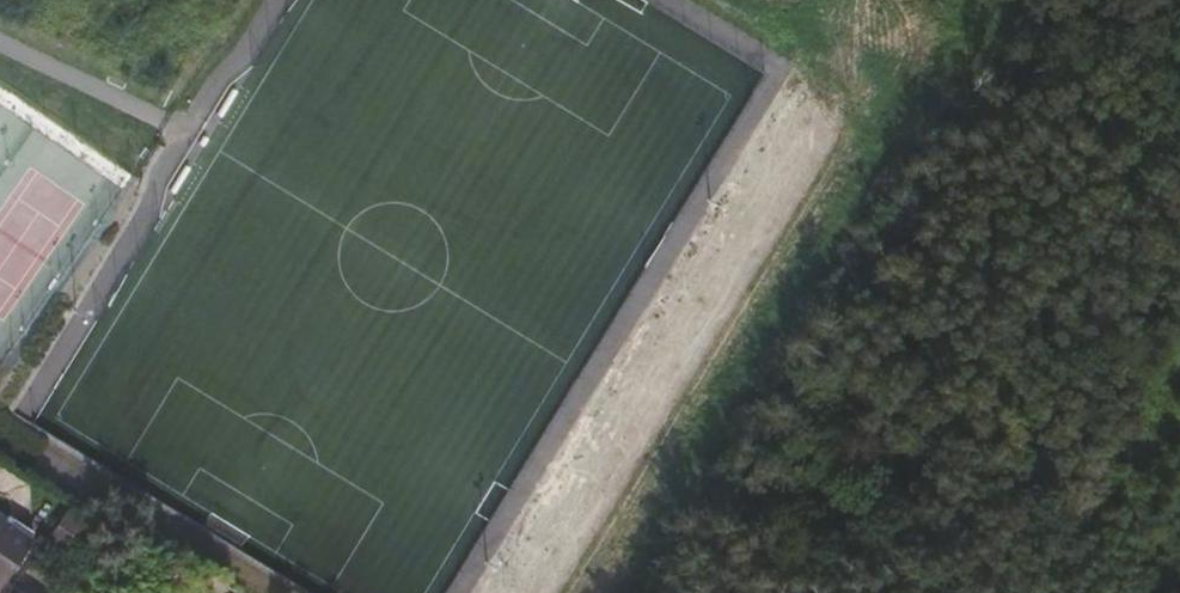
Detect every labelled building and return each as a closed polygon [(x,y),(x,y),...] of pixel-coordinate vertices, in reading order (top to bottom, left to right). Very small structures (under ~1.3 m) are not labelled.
[(108,527),(74,503),(44,546),(56,555),(69,537),(90,552),(92,550),(108,527)] [(28,535),(0,516),(0,577),(28,535)]
